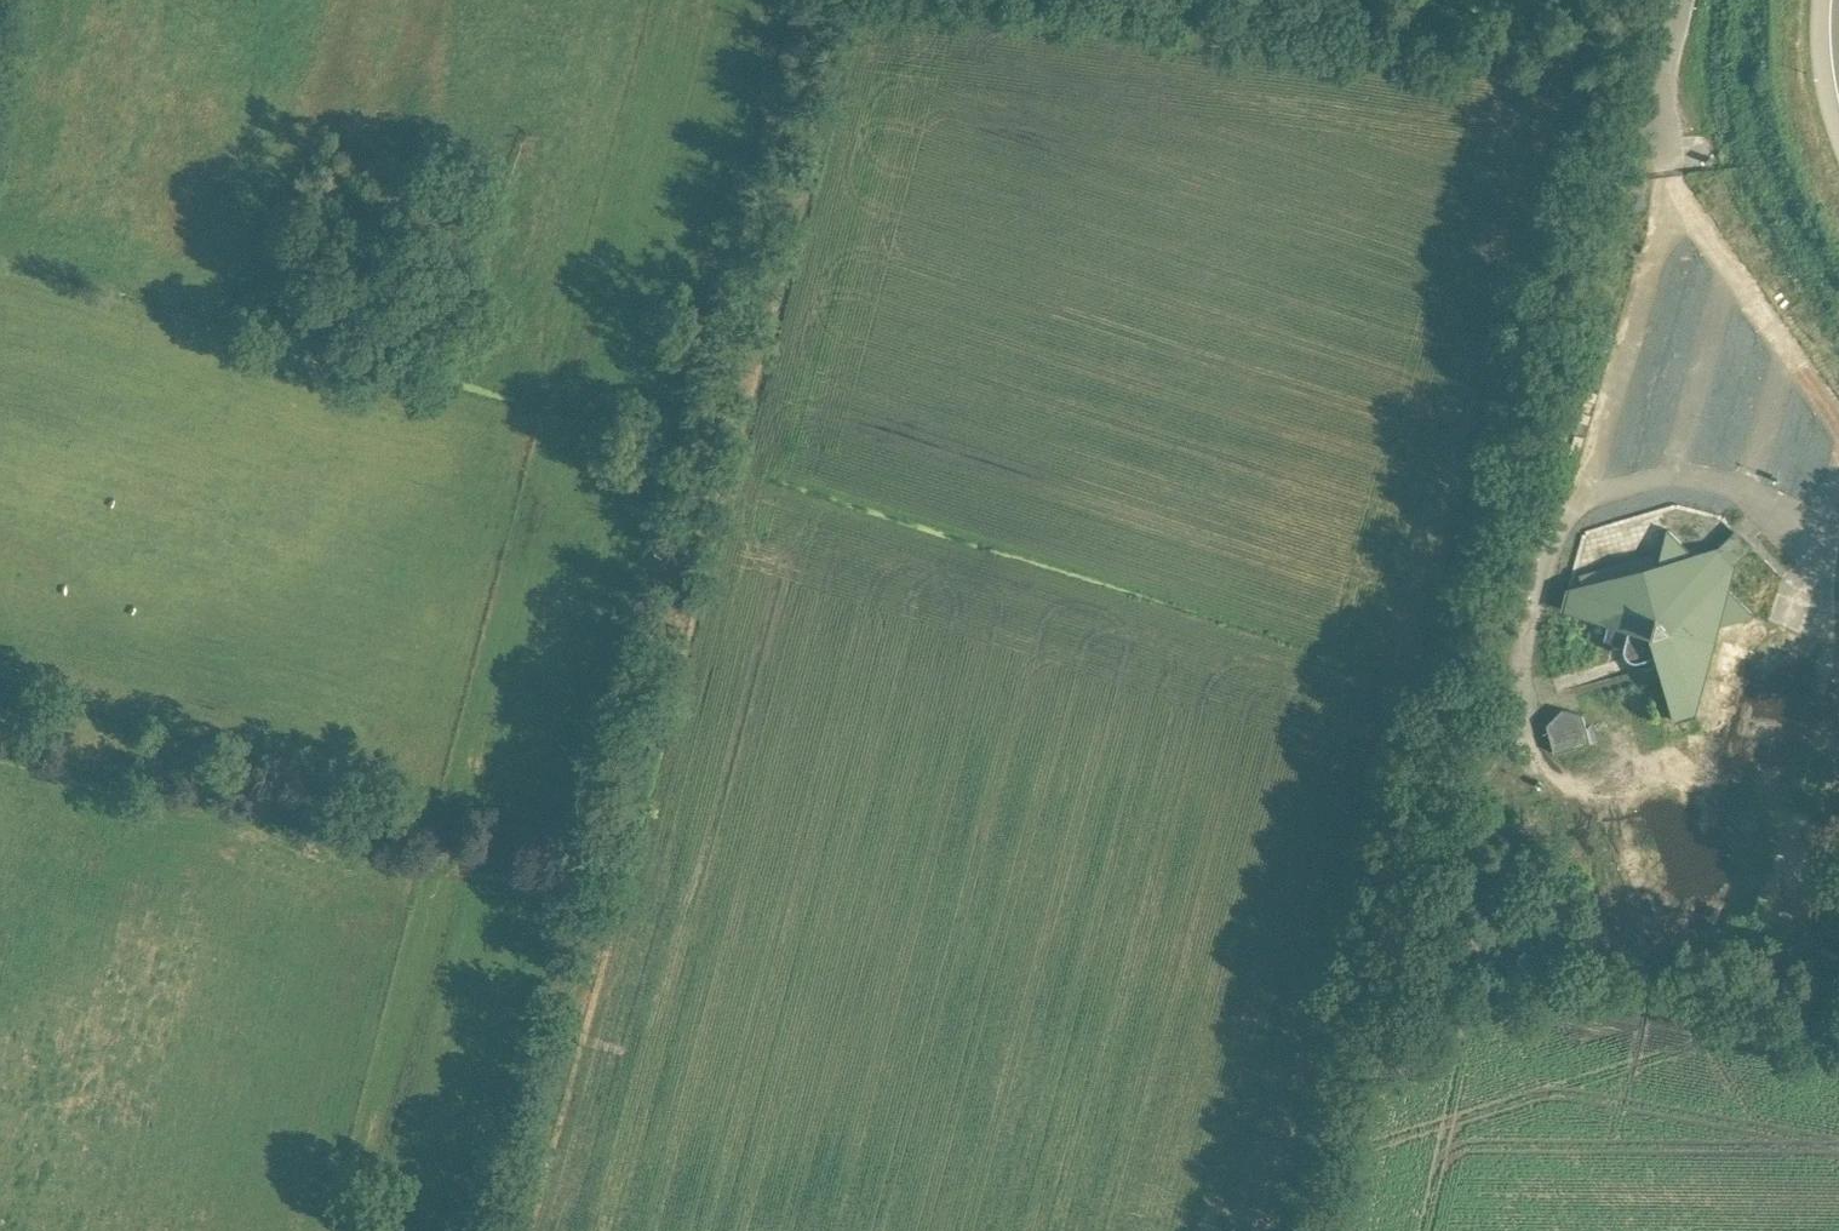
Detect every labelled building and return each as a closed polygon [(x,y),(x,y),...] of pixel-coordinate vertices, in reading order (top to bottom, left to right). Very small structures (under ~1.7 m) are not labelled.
[(1638,659),(1639,659),(1657,654),(1675,720),(1695,714),(1698,703),(1696,701),(1716,625),(1754,615),(1728,588),(1734,565),(1751,547),(1735,531),(1717,548),(1694,555),(1667,528),(1657,567),(1582,587),(1580,586),(1568,589),(1563,609),(1651,632),(1652,637),(1607,625),(1604,638),(1624,644),(1624,645),(1624,647),(1624,649),(1624,651),(1625,653),(1627,655),(1628,656),(1630,657),(1632,658),(1634,659),(1636,659),(1638,659)] [(1562,709),(1546,724),(1554,753),(1591,743),(1583,714),(1562,709)] [(1779,903),(1797,944),(1820,935),(1802,893),(1779,903)]
